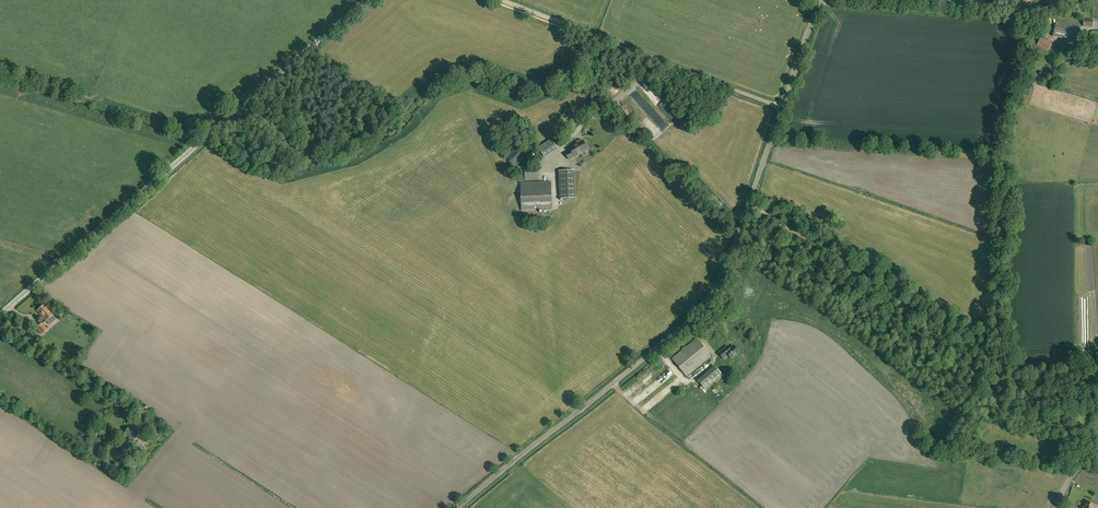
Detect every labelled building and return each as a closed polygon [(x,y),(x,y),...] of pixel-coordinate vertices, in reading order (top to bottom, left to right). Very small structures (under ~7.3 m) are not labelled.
[(1037,5),(1033,0),(1031,0),(1026,4),(1030,10),(1037,5)] [(1081,25),(1056,20),(1053,36),(1077,42),(1081,25)] [(1052,43),(1041,37),(1037,45),(1048,51),(1052,43)] [(551,139),(538,147),(544,157),(557,148),(551,139)] [(586,145),(585,145),(583,140),(580,142),(579,140),(575,142),(576,144),(570,148),(571,151),(566,154),(569,160),(574,157),(588,150),(587,149),(588,147),(586,145)] [(522,161),(523,159),(523,157),(522,155),(522,154),(521,152),(520,152),(519,151),(518,151),(516,150),(515,150),(514,150),(512,151),(511,152),(510,152),(509,154),(508,155),(508,156),(508,158),(508,159),(508,160),(509,161),(509,162),(510,163),(511,164),(512,165),(514,165),(515,165),(516,165),(517,165),(519,164),(520,164),(521,162),(522,161)] [(542,158),(540,153),(528,160),(530,165),(542,158)] [(575,198),(574,171),(559,172),(560,199),(575,198)] [(539,186),(538,173),(525,173),(525,187),(539,186)] [(521,211),(552,209),(551,188),(521,189),(521,211)] [(48,302),(44,305),(37,310),(46,321),(53,315),(47,309),(51,305),(48,302)] [(41,334),(47,329),(42,324),(37,328),(41,334)] [(672,358),(687,376),(711,356),(696,338),(672,358)] [(731,359),(739,352),(733,346),(726,351),(725,352),(723,350),(718,353),(723,359),(728,355),(731,359)] [(707,390),(724,376),(715,366),(698,380),(707,390)] [(154,437),(159,429),(155,426),(155,427),(150,424),(145,431),(154,437)] [(133,442),(139,432),(129,426),(123,434),(131,439),(131,440),(133,442)] [(144,450),(137,445),(135,449),(142,454),(144,450)]
